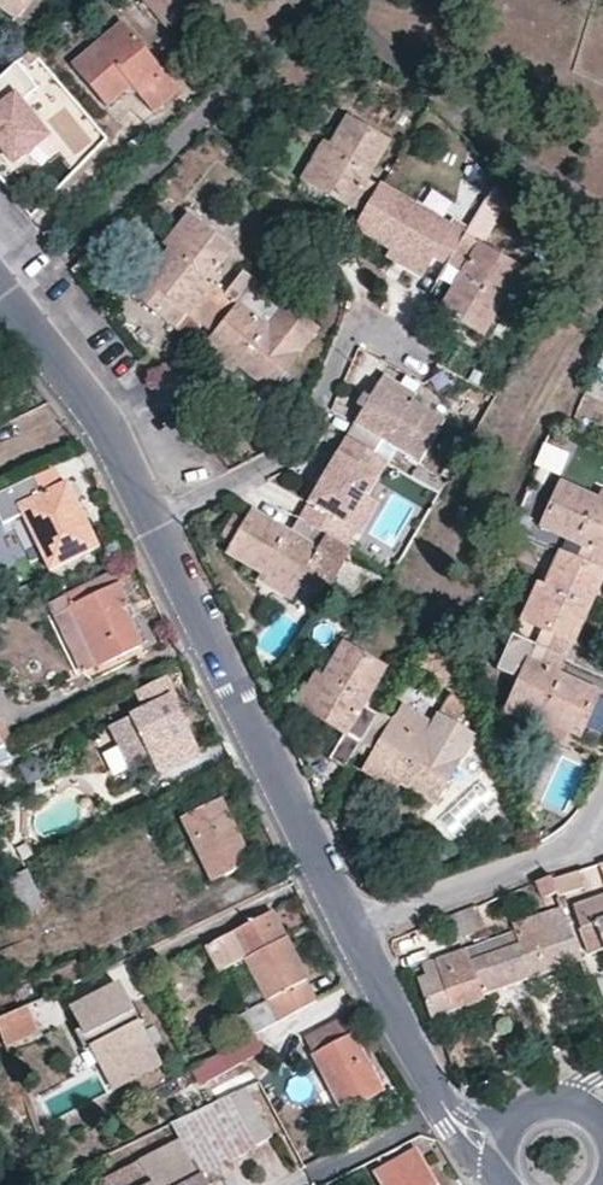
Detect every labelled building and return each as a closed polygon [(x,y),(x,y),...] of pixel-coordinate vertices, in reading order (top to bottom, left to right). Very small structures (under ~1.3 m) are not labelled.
[(14,15),(25,0),(0,0),(0,5),(14,15)] [(186,0),(154,0),(168,14),(186,0)] [(71,55),(108,97),(130,77),(150,99),(179,74),(122,11),(71,55)] [(17,159),(46,132),(19,103),(37,86),(15,62),(0,75),(0,141),(17,159)] [(328,148),(333,151),(315,183),(368,213),(383,185),(368,175),(389,137),(346,115),(328,148)] [(328,148),(322,145),(304,177),(315,183),(333,151),(328,148)] [(394,246),(394,245),(430,263),(435,253),(453,263),(469,232),(383,185),(368,213),(360,228),(394,246)] [(465,227),(485,238),(504,207),(485,195),(465,227)] [(169,250),(174,254),(196,225),(186,217),(164,246),(169,250)] [(199,326),(224,293),(207,280),(230,251),(196,225),(174,254),(169,250),(134,296),(189,339),(199,326)] [(506,297),(502,296),(521,261),(469,232),(453,263),(465,270),(445,308),(486,331),(506,297)] [(394,246),(390,254),(425,273),(430,263),(394,245),(394,246)] [(531,267),(521,261),(502,296),(506,297),(513,301),(531,267)] [(258,284),(243,271),(224,293),(199,326),(213,337),(211,340),(241,364),(239,368),(269,391),(317,331),(287,307),(282,314),(252,291),(258,284)] [(211,340),(202,351),(233,375),(239,368),(241,364),(211,340)] [(385,374),(380,384),(414,403),(416,400),(419,393),(385,374)] [(416,400),(414,403),(380,384),(349,437),(379,455),(388,438),(424,459),(448,419),(416,400)] [(379,455),(349,437),(302,517),(351,545),(361,530),(352,525),(370,493),(374,494),(392,463),(379,455)] [(27,513),(53,567),(100,543),(84,510),(73,515),(57,483),(42,490),(35,475),(0,492),(0,515),(3,523),(27,513)] [(73,515),(84,510),(68,477),(57,483),(73,515)] [(584,546),(577,561),(602,573),(602,505),(597,503),(598,500),(564,485),(545,529),(584,546)] [(352,525),(361,530),(379,499),(374,494),(370,493),(352,525)] [(265,570),(267,567),(301,586),(313,593),(323,591),(327,585),(351,545),(302,517),(293,531),(256,510),(249,523),(233,514),(224,532),(239,539),(233,550),(265,570)] [(571,659),(602,582),(602,573),(577,561),(563,555),(548,590),(553,592),(540,626),(547,629),(540,645),(571,659)] [(265,570),(261,576),(295,596),(301,586),(267,567),(265,570)] [(131,604),(114,570),(65,595),(71,608),(98,666),(143,643),(125,607),(131,604)] [(349,586),(348,591),(354,594),(356,589),(349,586)] [(548,590),(540,587),(527,619),(540,626),(553,592),(548,590)] [(131,604),(125,607),(143,643),(149,640),(131,604)] [(71,608),(54,615),(81,673),(98,666),(71,608)] [(516,701),(551,717),(549,722),(584,737),(602,691),(602,690),(565,674),(571,659),(540,645),(524,638),(513,665),(528,673),(516,701)] [(327,675),(330,677),(311,710),(363,742),(381,712),(366,703),(388,666),(347,642),(327,675)] [(327,675),(319,670),(300,704),(311,710),(330,677),(327,675)] [(151,709),(138,716),(162,772),(200,754),(189,728),(183,714),(186,712),(172,679),(144,691),(151,709)] [(516,701),(512,712),(546,727),(549,722),(551,717),(516,701)] [(186,712),(183,714),(189,728),(196,724),(190,710),(186,712)] [(439,798),(475,733),(442,714),(428,739),(382,712),(364,742),(377,749),(373,757),(404,775),(402,778),(428,792),(422,802),(433,808),(439,798)] [(17,740),(5,715),(0,717),(0,725),(9,744),(17,740)] [(9,744),(0,725),(0,748),(9,744)] [(15,757),(9,744),(0,748),(0,764),(15,757)] [(402,778),(404,775),(373,757),(367,767),(399,786),(402,778)] [(217,880),(255,861),(223,796),(186,814),(217,880)] [(26,868),(7,877),(25,913),(44,904),(26,868)] [(558,891),(560,894),(585,885),(580,869),(553,878),(558,891)] [(552,875),(537,880),(544,897),(558,891),(553,878),(552,875)] [(592,952),(602,949),(602,898),(574,908),(592,952)] [(515,922),(521,941),(470,960),(465,948),(422,965),(426,977),(420,980),(433,1015),(486,995),(485,991),(585,955),(564,904),(515,922)] [(308,979),(311,976),(274,910),(219,938),(234,966),(253,955),(274,995),(254,1006),(243,1012),(254,1031),(317,995),(308,979)] [(85,977),(75,958),(40,975),(49,993),(85,977)] [(118,1011),(108,991),(83,1004),(93,1021),(81,1027),(93,1049),(110,1039),(122,1061),(110,1067),(119,1085),(161,1062),(139,1021),(146,1017),(137,1001),(118,1011)] [(241,1039),(252,1059),(336,1010),(325,991),(317,995),(254,1031),(241,1039)] [(49,993),(19,1008),(0,1017),(0,1026),(8,1042),(61,1016),(49,993)] [(340,1019),(304,1038),(346,1115),(387,1092),(362,1047),(355,1035),(350,1038),(340,1019)] [(207,1078),(210,1083),(252,1059),(241,1039),(200,1063),(207,1078)] [(275,1135),(249,1086),(232,1094),(257,1144),(275,1135)] [(258,1146),(232,1094),(178,1122),(184,1134),(204,1174),(258,1146)] [(184,1134),(143,1156),(109,1173),(115,1184),(210,1184),(204,1174),(184,1134)] [(374,1170),(382,1184),(437,1184),(415,1146),(374,1170)]
